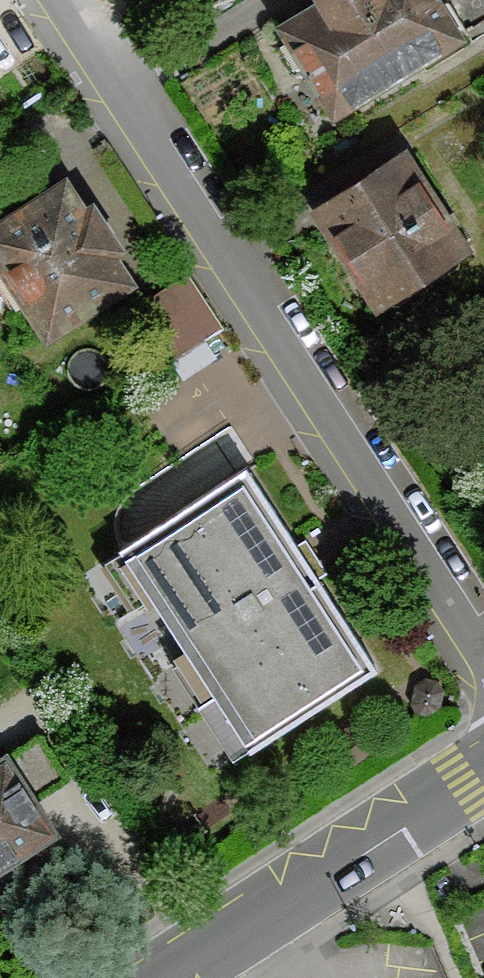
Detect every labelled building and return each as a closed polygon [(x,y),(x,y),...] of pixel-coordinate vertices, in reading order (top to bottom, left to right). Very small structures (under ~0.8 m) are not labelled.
[(276,29),(332,116),(460,35),(438,0),(319,0),(319,1),(276,29)] [(403,148),(309,208),(374,308),(467,248),(403,148)] [(0,219),(0,270),(46,340),(132,285),(112,255),(121,249),(92,204),(84,209),(63,178),(0,219)] [(147,291),(177,346),(222,321),(192,266),(147,291)] [(140,541),(105,563),(132,605),(151,592),(188,650),(170,661),(231,756),(372,666),(248,472),(140,541)] [(0,757),(0,868),(57,830),(36,798),(67,778),(37,733),(0,757)]
